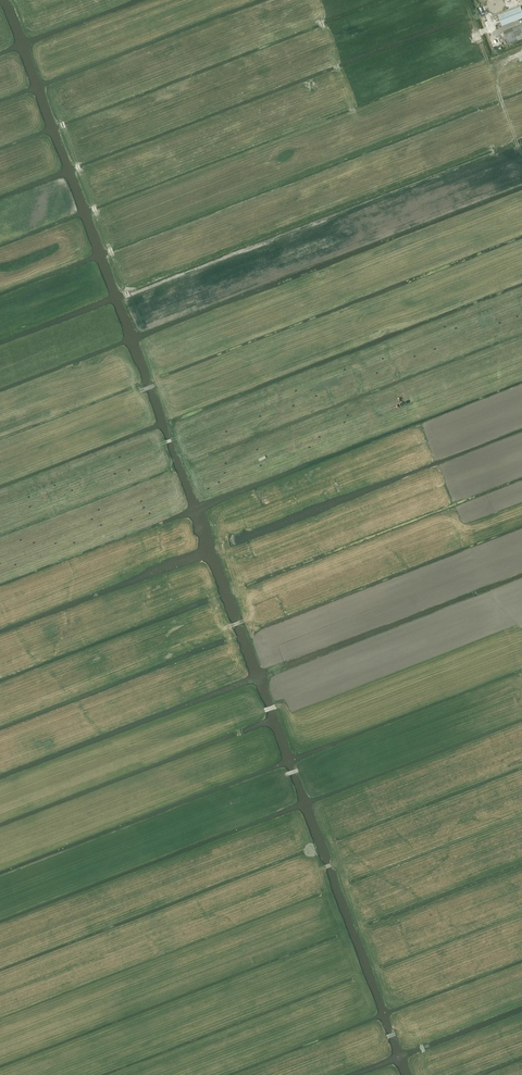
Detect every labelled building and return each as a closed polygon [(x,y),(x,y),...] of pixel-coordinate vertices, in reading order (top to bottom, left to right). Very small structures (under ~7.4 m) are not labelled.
[(520,7),(492,18),(496,28),(521,18),(521,11),(520,7)] [(503,32),(508,44),(521,39),(521,25),(503,32)]
